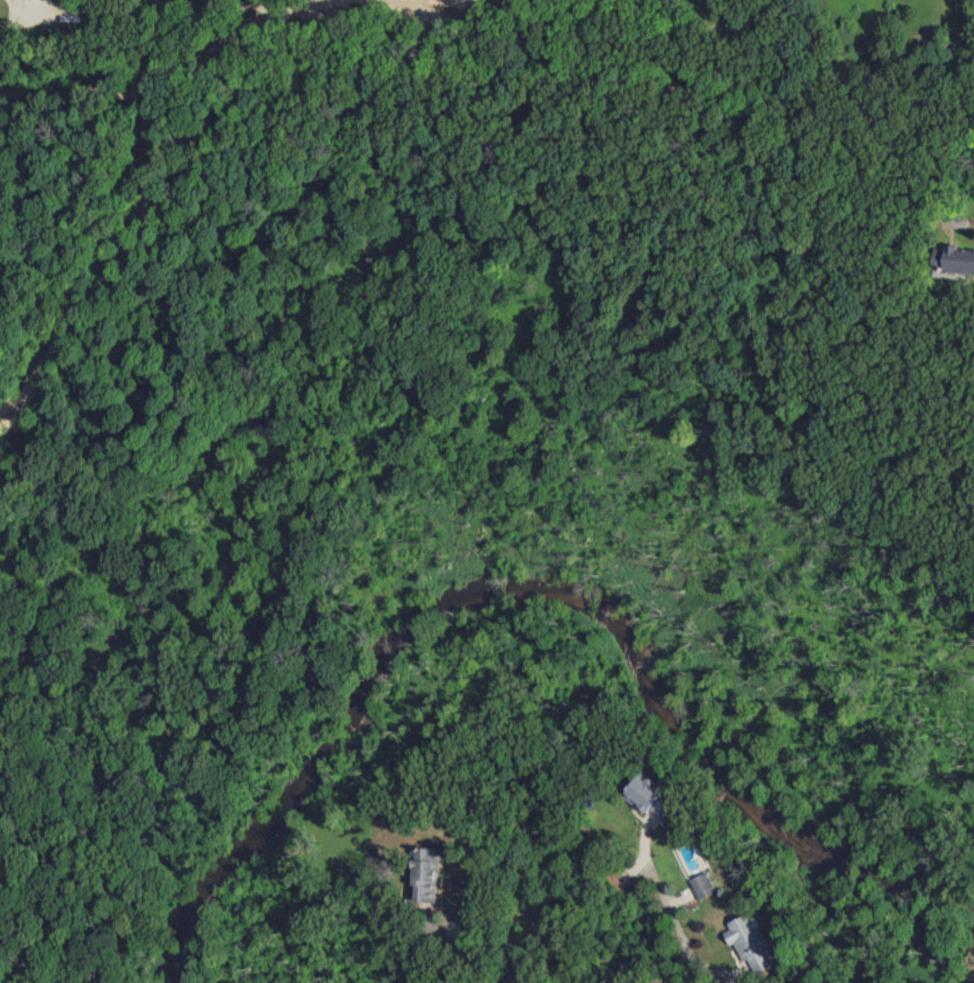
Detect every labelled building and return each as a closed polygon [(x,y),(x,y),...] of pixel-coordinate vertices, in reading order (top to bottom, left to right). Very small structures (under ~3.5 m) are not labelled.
[(928,252),(927,277),(973,279),(973,254),(928,252)] [(662,828),(675,806),(633,780),(620,802),(662,828)] [(434,866),(409,866),(409,908),(434,908),(434,866)] [(715,897),(706,877),(688,885),(697,905),(715,897)] [(750,916),(726,928),(730,936),(722,940),(727,951),(735,947),(751,981),(776,970),(750,916)]
